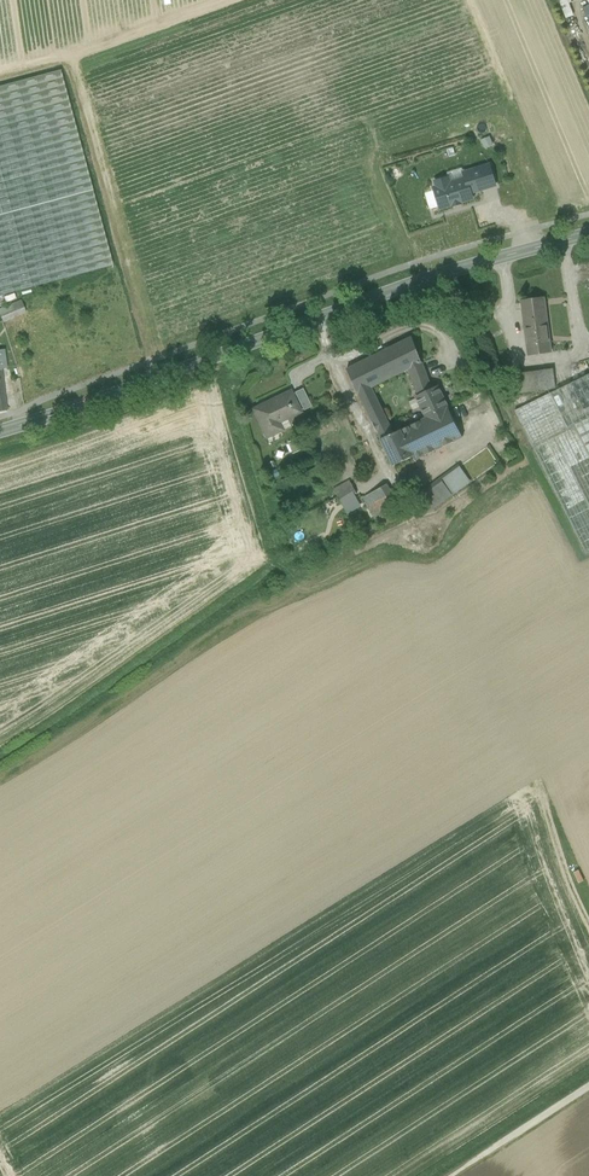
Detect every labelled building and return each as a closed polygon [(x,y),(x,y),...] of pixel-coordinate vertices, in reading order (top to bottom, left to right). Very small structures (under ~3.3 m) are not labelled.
[(0,86),(0,296),(113,265),(60,70),(0,86)] [(465,179),(450,183),(449,178),(435,182),(437,187),(434,188),(440,209),(452,205),(453,206),(461,204),(461,203),(473,199),(471,193),(496,186),(489,165),(463,173),(465,179)] [(544,298),(521,301),(523,310),(546,307),(544,298)] [(0,310),(0,315),(3,322),(25,312),(21,301),(0,310)] [(546,307),(523,310),(529,355),(552,352),(546,307)] [(412,337),(347,369),(358,393),(372,386),(395,375),(409,369),(422,362),(412,337)] [(422,362),(409,369),(419,394),(432,388),(422,362)] [(553,369),(541,371),(543,389),(556,388),(553,369)] [(541,371),(504,375),(507,394),(543,389),(541,371)] [(550,393),(567,428),(574,425),(588,418),(588,374),(550,393)] [(395,375),(372,386),(378,399),(401,388),(395,375)] [(438,385),(432,388),(419,394),(416,396),(426,417),(448,406),(438,385)] [(378,399),(372,386),(358,393),(377,432),(389,426),(391,425),(378,399)] [(311,406),(303,388),(294,392),(302,410),(311,406)] [(567,428),(550,393),(515,411),(586,554),(588,553),(588,455),(574,425),(567,428)] [(291,394),(283,397),(281,394),(252,408),(266,437),(281,430),(277,422),(299,412),(291,394)] [(426,417),(418,421),(432,451),(463,437),(448,406),(426,417)] [(574,425),(588,455),(588,418),(574,425)] [(418,421),(401,429),(414,455),(413,456),(414,460),(432,451),(418,421)] [(389,426),(377,432),(380,438),(392,433),(389,426)] [(392,433),(380,438),(393,465),(413,456),(414,455),(401,429),(392,433)] [(465,480),(457,468),(451,472),(460,484),(465,480)] [(440,479),(417,497),(428,511),(451,494),(440,479)] [(350,480),(333,489),(340,501),(356,492),(350,480)] [(386,484),(370,494),(382,517),(400,507),(386,484)] [(435,524),(428,528),(430,534),(438,531),(435,524)]
